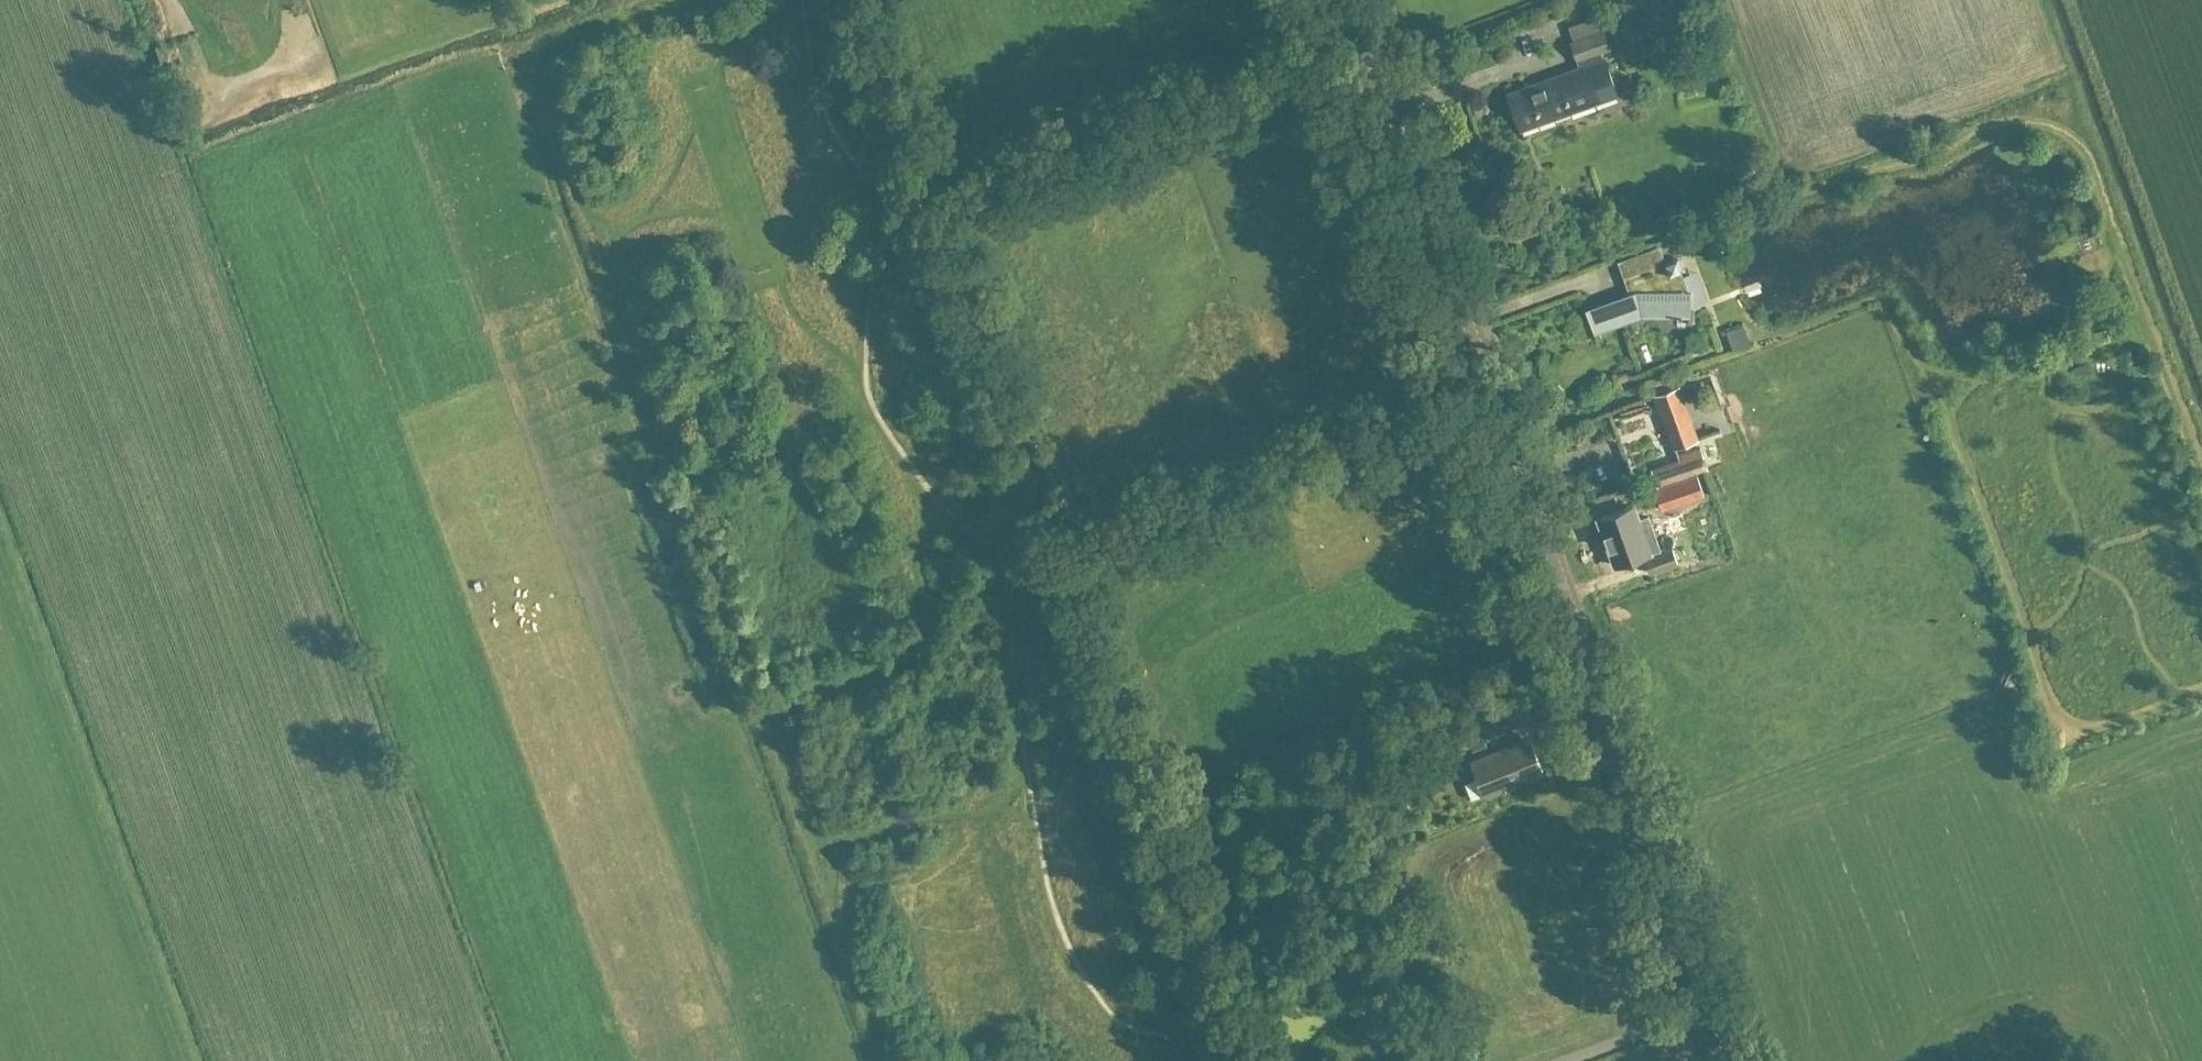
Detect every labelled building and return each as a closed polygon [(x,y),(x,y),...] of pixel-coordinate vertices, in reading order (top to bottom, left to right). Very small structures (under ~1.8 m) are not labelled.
[(1611,5),(1616,21),(1634,15),(1630,0),(1628,0),(1611,5)] [(1570,43),(1579,69),(1506,94),(1518,130),(1552,119),(1553,123),(1570,117),(1568,113),(1616,97),(1600,52),(1606,50),(1600,33),(1570,43)] [(1629,293),(1584,310),(1594,333),(1637,315),(1690,316),(1690,292),(1686,292),(1679,271),(1683,270),(1679,260),(1624,281),(1629,293)] [(1749,347),(1742,327),(1725,333),(1732,353),(1749,347)] [(2101,372),(2124,368),(2122,352),(2098,355),(2101,372)] [(1654,397),(1674,450),(1697,441),(1678,389),(1654,397)] [(1651,473),(1657,488),(1707,471),(1702,455),(1651,473)] [(1697,477),(1655,491),(1662,512),(1704,498),(1697,477)] [(1633,506),(1597,519),(1614,567),(1659,551),(1647,517),(1638,520),(1634,509),(1633,506)] [(1673,548),(1643,559),(1648,573),(1678,563),(1673,548)] [(1512,707),(1517,719),(1535,711),(1531,700),(1512,707)] [(1517,719),(1512,707),(1512,706),(1489,714),(1497,734),(1520,725),(1517,719)] [(1476,778),(1464,784),(1471,802),(1484,796),(1484,797),(1541,774),(1527,740),(1470,763),(1476,778)]
